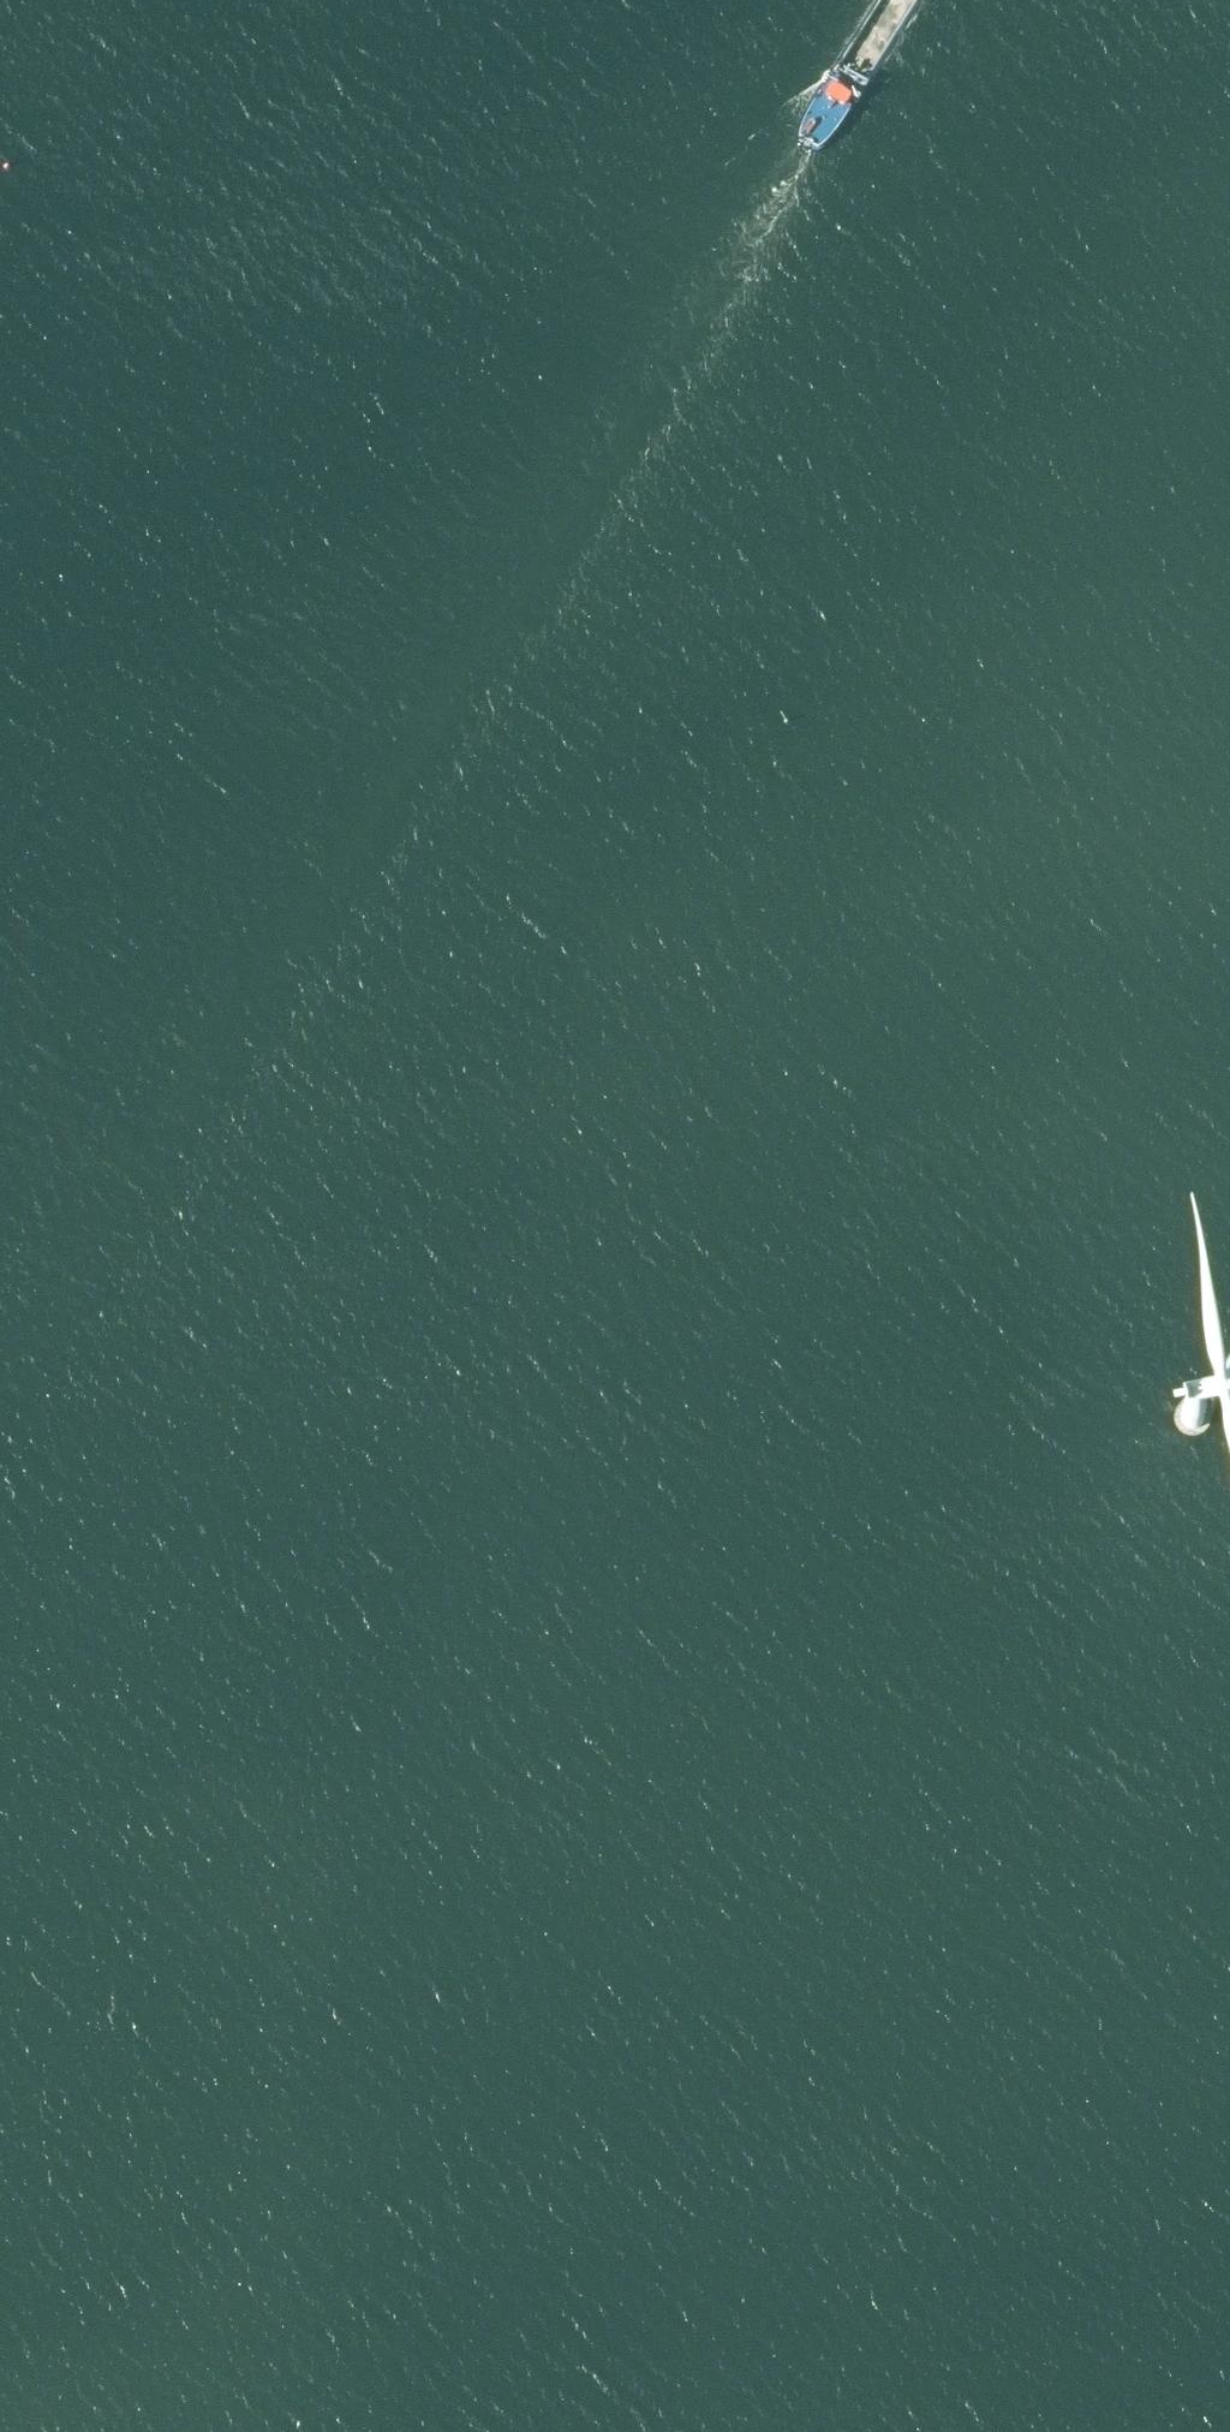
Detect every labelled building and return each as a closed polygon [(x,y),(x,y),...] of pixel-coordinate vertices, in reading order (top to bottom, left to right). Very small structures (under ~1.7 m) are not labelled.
[(1198,1410),(1194,1408),(1188,1408),(1184,1410),(1181,1414),(1179,1418),(1180,1423),(1182,1427),(1186,1431),(1190,1432),(1194,1432),(1198,1430),(1202,1426),(1203,1421),(1203,1417),(1201,1413),(1198,1410)]
